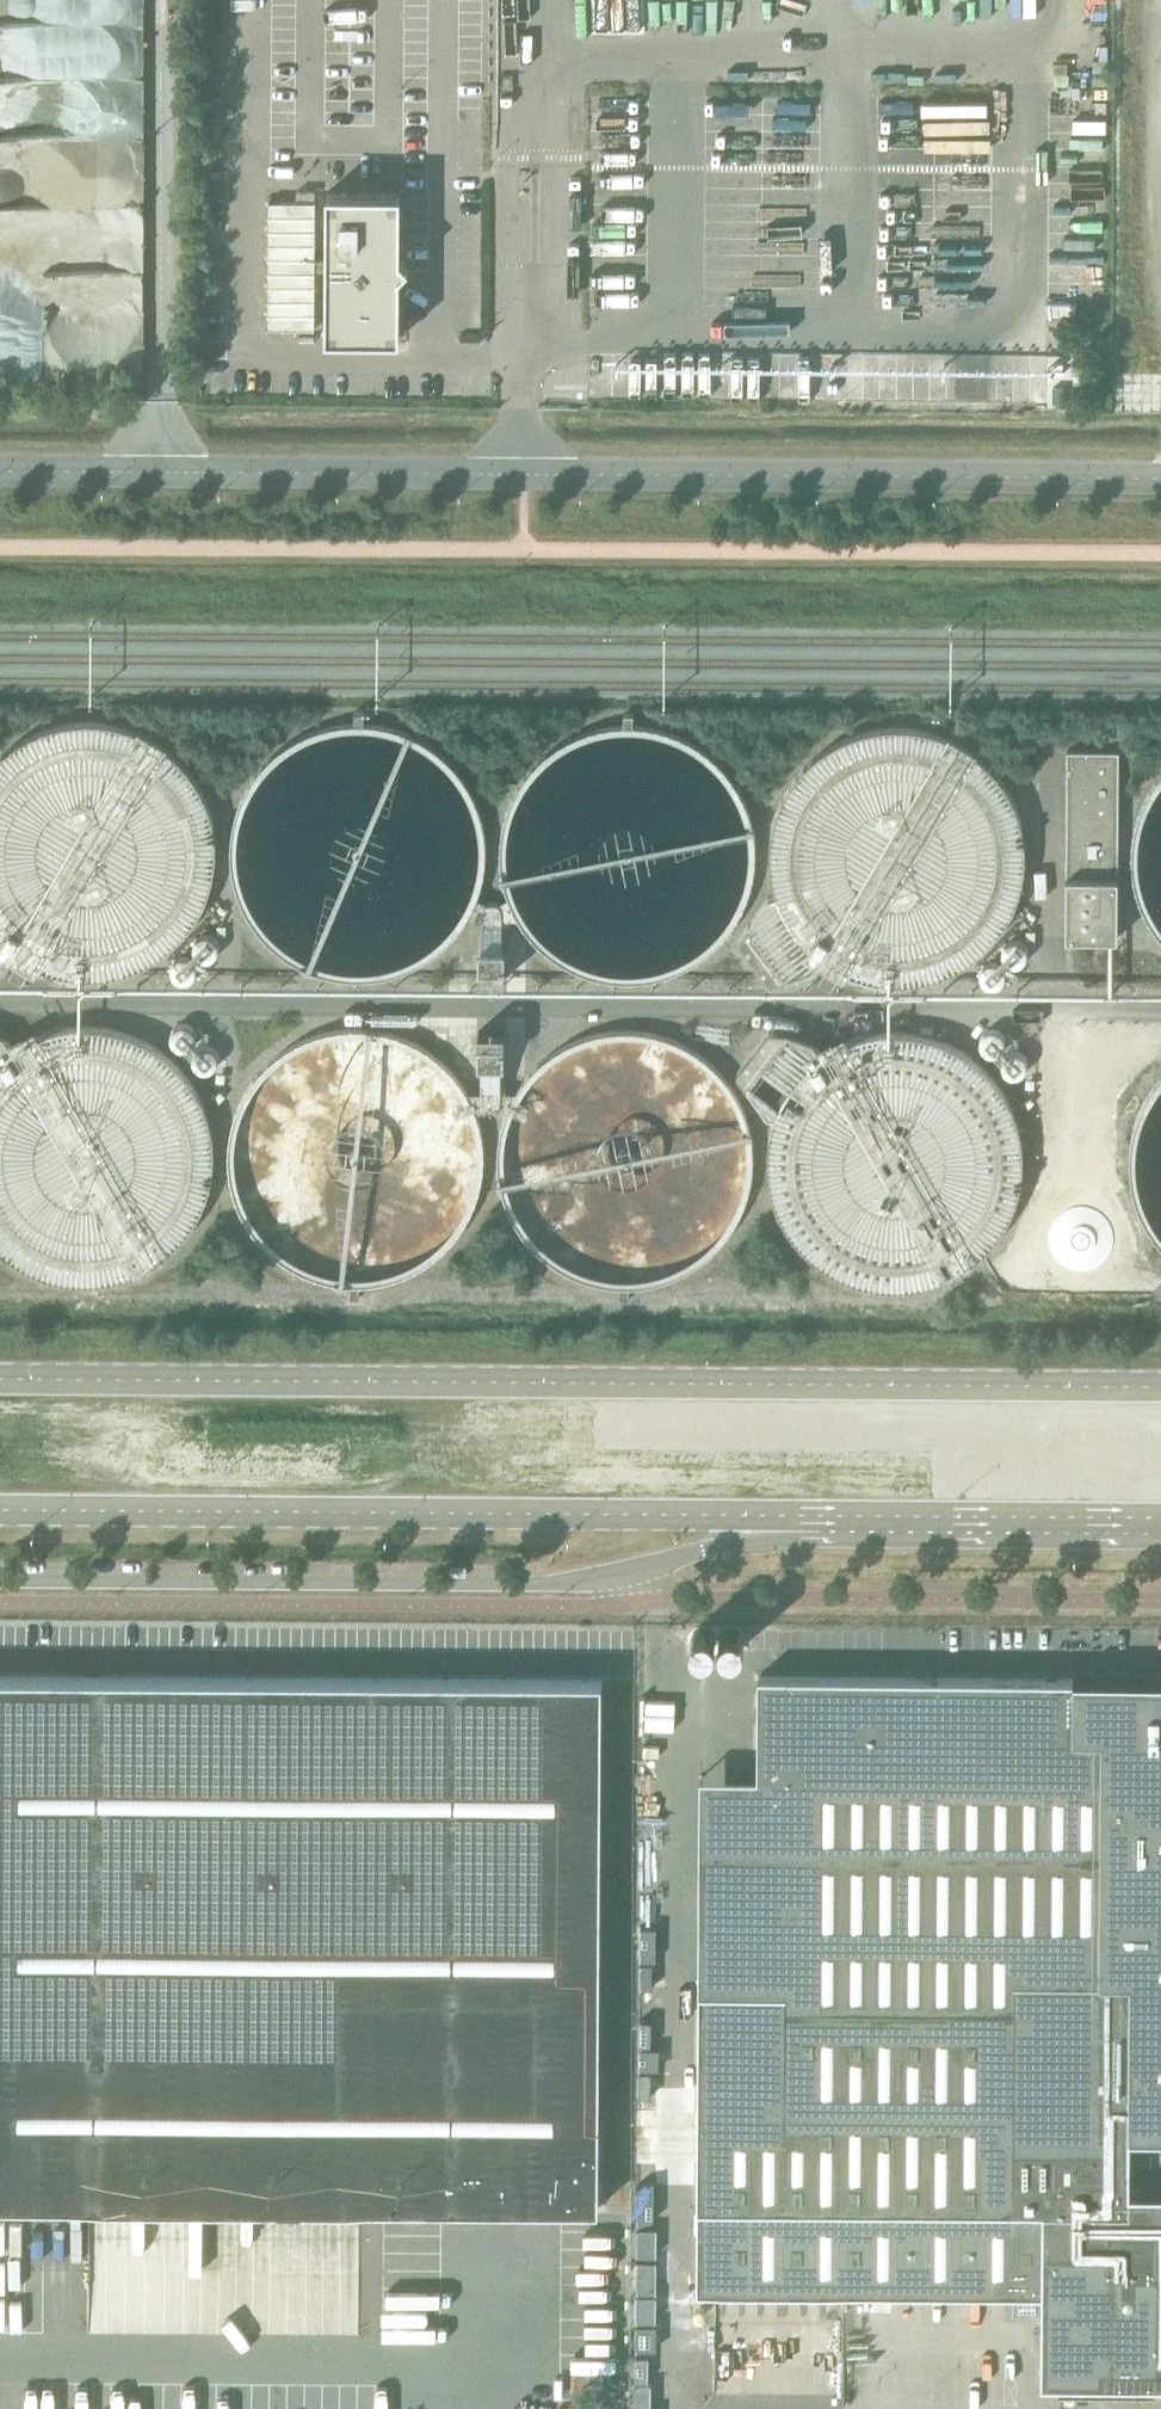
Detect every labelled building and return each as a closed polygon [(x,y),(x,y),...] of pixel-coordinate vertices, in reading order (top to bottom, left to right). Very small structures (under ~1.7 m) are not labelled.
[(47,86),(55,126),(58,110),(68,108),(64,90),(65,85),(99,78),(69,73),(66,59),(64,73),(59,51),(64,24),(74,22),(69,0),(70,0),(0,0),(0,78),(47,86)] [(128,2),(99,8),(110,10),(108,23),(114,24),(118,41),(151,47),(141,0),(120,0),(128,2)] [(409,265),(400,256),(401,192),(327,191),(326,337),(400,338),(400,273),(409,265)] [(315,269),(315,259),(315,201),(268,201),(267,328),(314,328),(315,269)] [(364,722),(364,711),(354,711),(354,722),(364,722)] [(633,724),(633,713),(623,712),(623,723),(633,724)] [(219,833),(218,827),(216,821),(215,815),(213,809),(211,804),(208,798),(206,793),(203,787),(200,782),(196,777),(193,772),(189,768),(185,763),(180,759),(176,755),(171,751),(166,748),(162,744),(154,740),(151,738),(145,735),(140,733),(134,731),(128,729),(122,727),(116,726),(110,725),(104,724),(98,724),(91,723),(90,724),(81,724),(75,725),(69,726),(62,727),(56,729),(47,732),(42,734),(33,738),(28,741),(22,744),(17,747),(12,751),(8,755),(1,761),(0,762),(0,941),(2,944),(7,948),(11,952),(19,957),(26,962),(35,967),(40,969),(45,971),(51,973),(56,975),(65,978),(71,979),(77,980),(86,980),(92,981),(101,980),(107,980),(113,979),(119,978),(127,975),(133,973),(139,971),(145,968),(150,966),(156,963),(164,958),(169,954),(173,950),(180,944),(183,942),(187,937),(193,930),(197,925),(200,920),(203,914),(206,909),(210,900),(213,895),(215,889),(216,883),(218,877),(219,870),(220,864),(220,858),(220,852),(220,846),(220,839),(219,833)] [(1004,785),(998,777),(992,770),(985,764),(978,758),(971,752),(965,749),(960,746),(952,742),(943,738),(938,736),(932,734),(926,733),(920,732),(910,731),(901,730),(895,730),(889,730),(883,731),(877,732),(868,734),(862,736),(856,737),(847,741),(839,745),(833,748),(828,751),(823,755),(818,758),(811,764),(805,771),(799,778),(793,785),(790,790),(786,796),(784,801),(781,807),(779,813),(778,815),(776,821),(774,827),(773,833),(772,836),(771,842),(771,849),(770,855),(770,858),(771,867),(771,873),(772,879),(773,885),(774,888),(776,898),(777,901),(779,904),(780,907),(781,909),(782,912),(783,915),(785,918),(786,920),(788,923),(791,928),(796,936),(800,941),(802,943),(806,948),(809,950),(815,956),(820,960),(825,964),(830,967),(835,970),(840,973),(848,977),(853,979),(859,981),(865,983),(870,984),(879,986),(888,987),(894,987),(903,987),(909,986),(915,986),(925,984),(931,983),(939,980),(945,978),(951,976),(956,973),(962,970),(970,965),(975,962),(980,958),(987,951),(991,947),(995,942),(999,937),(1005,930),(1008,924),(1011,919),(1014,913),(1015,911),(1018,905),(1019,902),(1021,896),(1022,890),(1024,884),(1024,881),(1025,874),(1026,868),(1026,862),(1026,856),(1026,852),(1026,846),(1025,843),(1025,837),(1023,831),(1021,822),(1019,816),(1017,810),(1014,804),(1013,801),(1010,796),(1007,790),(1004,785)] [(1118,937),(1119,749),(1067,749),(1065,936),(1118,937)] [(777,901),(776,898),(768,897),(737,940),(769,983),(819,966),(825,964),(820,960),(815,956),(809,950),(806,948),(802,943),(800,941),(796,936),(791,928),(788,923),(786,920),(785,918),(783,915),(782,912),(781,909),(780,907),(779,904),(777,901)] [(502,947),(502,910),(498,901),(486,901),(482,910),(482,945),(479,945),(479,966),(505,966),(505,947),(502,947)] [(218,942),(218,941),(217,940),(216,938),(213,936),(212,935),(210,934),(208,934),(206,934),(203,934),(201,935),(199,936),(197,937),(195,940),(194,941),(194,943),(193,945),(193,946),(193,948),(193,949),(194,951),(194,953),(195,954),(197,956),(199,958),(201,959),(204,960),(207,960),(210,959),(213,958),(214,958),(215,956),(217,954),(218,952),(219,949),(219,947),(219,944),(218,942)] [(1028,952),(1028,950),(1027,948),(1027,947),(1026,945),(1025,944),(1023,942),(1022,941),(1020,940),(1018,940),(1016,939),(1013,939),(1011,940),(1009,941),(1007,942),(1005,944),(1003,946),(1002,948),(1002,950),(1002,951),(1002,953),(1002,954),(1002,956),(1003,958),(1004,960),(1006,962),(1008,963),(1010,965),(1013,965),(1016,965),(1019,965),(1022,964),(1023,962),(1025,960),(1026,959),(1027,958),(1027,957),(1028,955),(1028,952)] [(10,960),(19,957),(11,952),(7,948),(2,944),(0,941),(0,964),(10,960)] [(195,961),(194,960),(192,958),(190,957),(189,956),(187,956),(183,956),(181,956),(179,957),(177,958),(176,959),(174,960),(173,962),(172,964),(172,966),(171,967),(171,969),(171,971),(172,972),(172,973),(173,975),(174,977),(176,979),(178,981),(181,982),(184,982),(187,982),(190,981),(192,979),(193,978),(195,977),(196,974),(197,971),(197,970),(197,968),(197,967),(197,965),(196,963),(195,962),(195,961)] [(1003,966),(1002,965),(1001,964),(999,963),(998,962),(996,961),(993,961),(991,961),(989,961),(987,962),(985,963),(983,965),(982,967),(981,968),(980,970),(980,972),(980,974),(980,976),(980,978),(981,980),(981,981),(982,982),(985,984),(987,986),(990,987),(993,987),(996,987),(998,986),(1001,984),(1003,982),(1004,981),(1005,980),(1005,978),(1006,977),(1006,975),(1006,973),(1005,970),(1005,968),(1004,967),(1003,966)] [(179,1023),(177,1024),(175,1025),(174,1026),(173,1028),(171,1031),(171,1033),(170,1035),(170,1036),(170,1038),(171,1041),(173,1043),(174,1045),(175,1046),(178,1048),(181,1049),(183,1049),(185,1049),(188,1048),(190,1047),(193,1045),(194,1043),(195,1041),(196,1039),(196,1037),(196,1035),(196,1033),(196,1031),(195,1030),(194,1028),(193,1026),(191,1025),(189,1024),(187,1023),(186,1023),(184,1023),(181,1023),(179,1023)] [(210,1120),(207,1111),(205,1105),(202,1100),(199,1094),(196,1089),(193,1084),(190,1079),(186,1074),(182,1070),(178,1065),(173,1061),(169,1057),(164,1053),(159,1050),(154,1047),(148,1043),(143,1041),(135,1037),(130,1035),(124,1033),(118,1032),(112,1030),(106,1029),(100,1029),(94,1028),(88,1028),(82,1028),(76,1028),(70,1029),(64,1030),(58,1031),(52,1033),(46,1034),(41,1037),(35,1039),(29,1042),(24,1044),(20,1047),(15,1050),(13,1052),(8,1055),(3,1059),(1,1061),(0,1062),(0,1250),(5,1255),(7,1256),(12,1260),(17,1264),(22,1267),(30,1271),(36,1274),(41,1276),(50,1279),(55,1280),(61,1282),(67,1283),(73,1284),(80,1284),(89,1284),(95,1284),(101,1284),(107,1283),(116,1281),(122,1280),(128,1278),(134,1276),(142,1272),(148,1269),(153,1266),(158,1263),(163,1260),(168,1256),(175,1250),(179,1246),(183,1242),(187,1237),(191,1232),(196,1225),(199,1220),(202,1214),(205,1206),(208,1200),(210,1195),(211,1189),(213,1183),(214,1174),(215,1168),(215,1162),(215,1159),(215,1153),(215,1147),(214,1141),(214,1137),(213,1132),(212,1126),(210,1120)] [(992,1028),(990,1029),(987,1030),(985,1030),(984,1032),(982,1033),(981,1035),(980,1037),(980,1039),(979,1041),(979,1042),(980,1044),(980,1045),(981,1047),(982,1050),(983,1051),(984,1052),(986,1053),(987,1054),(990,1055),(993,1055),(995,1055),(997,1054),(1000,1053),(1002,1051),(1003,1049),(1004,1048),(1005,1046),(1006,1044),(1006,1043),(1006,1041),(1005,1039),(1005,1037),(1004,1035),(1003,1034),(1002,1032),(1001,1031),(999,1030),(998,1029),(996,1029),(994,1028),(992,1028)] [(816,1059),(818,1057),(823,1054),(819,1047),(769,1030),(736,1072),(767,1115),(774,1118),(775,1115),(777,1109),(780,1104),(782,1098),(785,1093),(787,1091),(789,1088),(790,1086),(792,1083),(794,1081),(796,1078),(800,1074),(804,1069),(806,1067),(809,1065),(811,1063),(813,1061),(816,1059)] [(1023,1152),(1023,1145),(1022,1139),(1021,1133),(1019,1127),(1018,1121),(1016,1115),(1013,1110),(1011,1104),(1008,1098),(1003,1090),(1000,1085),(996,1080),(992,1075),(988,1071),(983,1066),(979,1062),(974,1058),(969,1055),(964,1051),(958,1048),(953,1045),(947,1042),(941,1040),(936,1038),(930,1036),(924,1035),(918,1033),(911,1032),(905,1032),(899,1031),(893,1031),(887,1032),(880,1032),(874,1033),(868,1034),(862,1036),(856,1037),(850,1039),(845,1042),(839,1044),(833,1047),(828,1050),(823,1054),(818,1057),(816,1059),(813,1061),(811,1063),(809,1065),(806,1067),(804,1069),(800,1074),(796,1078),(794,1081),(792,1083),(790,1086),(789,1088),(787,1091),(785,1093),(782,1098),(780,1104),(777,1109),(775,1115),(774,1118),(773,1121),(771,1127),(770,1133),(769,1139),(768,1145),(767,1151),(767,1158),(767,1164),(767,1170),(768,1176),(769,1182),(770,1188),(772,1194),(773,1200),(775,1206),(778,1212),(781,1218),(783,1223),(787,1228),(790,1234),(794,1238),(800,1246),(804,1250),(809,1254),(813,1259),(821,1264),(826,1268),(831,1271),(839,1275),(842,1276),(848,1279),(853,1281),(859,1283),(865,1285),(874,1286),(880,1287),(887,1288),(893,1288),(899,1288),(905,1288),(914,1287),(920,1286),(926,1284),(932,1283),(938,1281),(947,1277),(952,1275),(958,1272),(963,1269),(970,1264),(975,1260),(980,1256),(985,1252),(989,1247),(993,1243),(997,1238),(1000,1233),(1004,1228),(1008,1220),(1011,1214),(1014,1209),(1016,1203),(1018,1197),(1019,1191),(1021,1185),(1021,1182),(1022,1176),(1023,1170),(1023,1164),(1023,1158),(1023,1152)] [(13,1052),(15,1050),(10,1041),(0,1038),(0,1062),(1,1061),(3,1059),(8,1055),(13,1052)] [(501,1098),(501,1061),(505,1061),(505,1041),(478,1041),(478,1061),(482,1061),(481,1098),(485,1108),(497,1108),(501,1098)] [(194,1052),(193,1054),(193,1056),(192,1057),(192,1059),(193,1061),(193,1062),(194,1064),(196,1067),(197,1068),(200,1070),(202,1071),(205,1071),(208,1071),(211,1070),(213,1069),(215,1067),(217,1065),(218,1063),(218,1062),(218,1061),(219,1059),(219,1058),(218,1056),(218,1054),(217,1051),(216,1050),(214,1048),(213,1047),(211,1046),(208,1045),(206,1045),(203,1045),(201,1046),(198,1047),(196,1049),(195,1050),(194,1052)] [(1007,1052),(1006,1054),(1004,1056),(1003,1057),(1002,1059),(1001,1062),(1001,1063),(1001,1065),(1002,1068),(1003,1071),(1004,1072),(1005,1073),(1006,1074),(1007,1075),(1009,1076),(1011,1076),(1014,1077),(1017,1077),(1019,1076),(1021,1075),(1022,1074),(1024,1073),(1025,1071),(1026,1069),(1027,1066),(1027,1064),(1027,1062),(1027,1060),(1026,1058),(1026,1057),(1024,1054),(1022,1053),(1021,1052),(1019,1051),(1017,1051),(1015,1050),(1013,1050),(1011,1051),(1009,1051),(1007,1052)] [(758,1674),(758,1777),(786,1777),(785,1990),(699,1990),(697,2292),(1042,2294),(1042,2382),(1059,2382),(1059,2393),(1154,2393),(1154,2392),(1153,2392),(1153,2383),(1160,2383),(1160,2192),(1130,2191),(1130,2135),(1160,2135),(1160,1677),(758,1674)] [(602,1679),(0,1676),(0,2203),(599,2207),(602,1679)]
